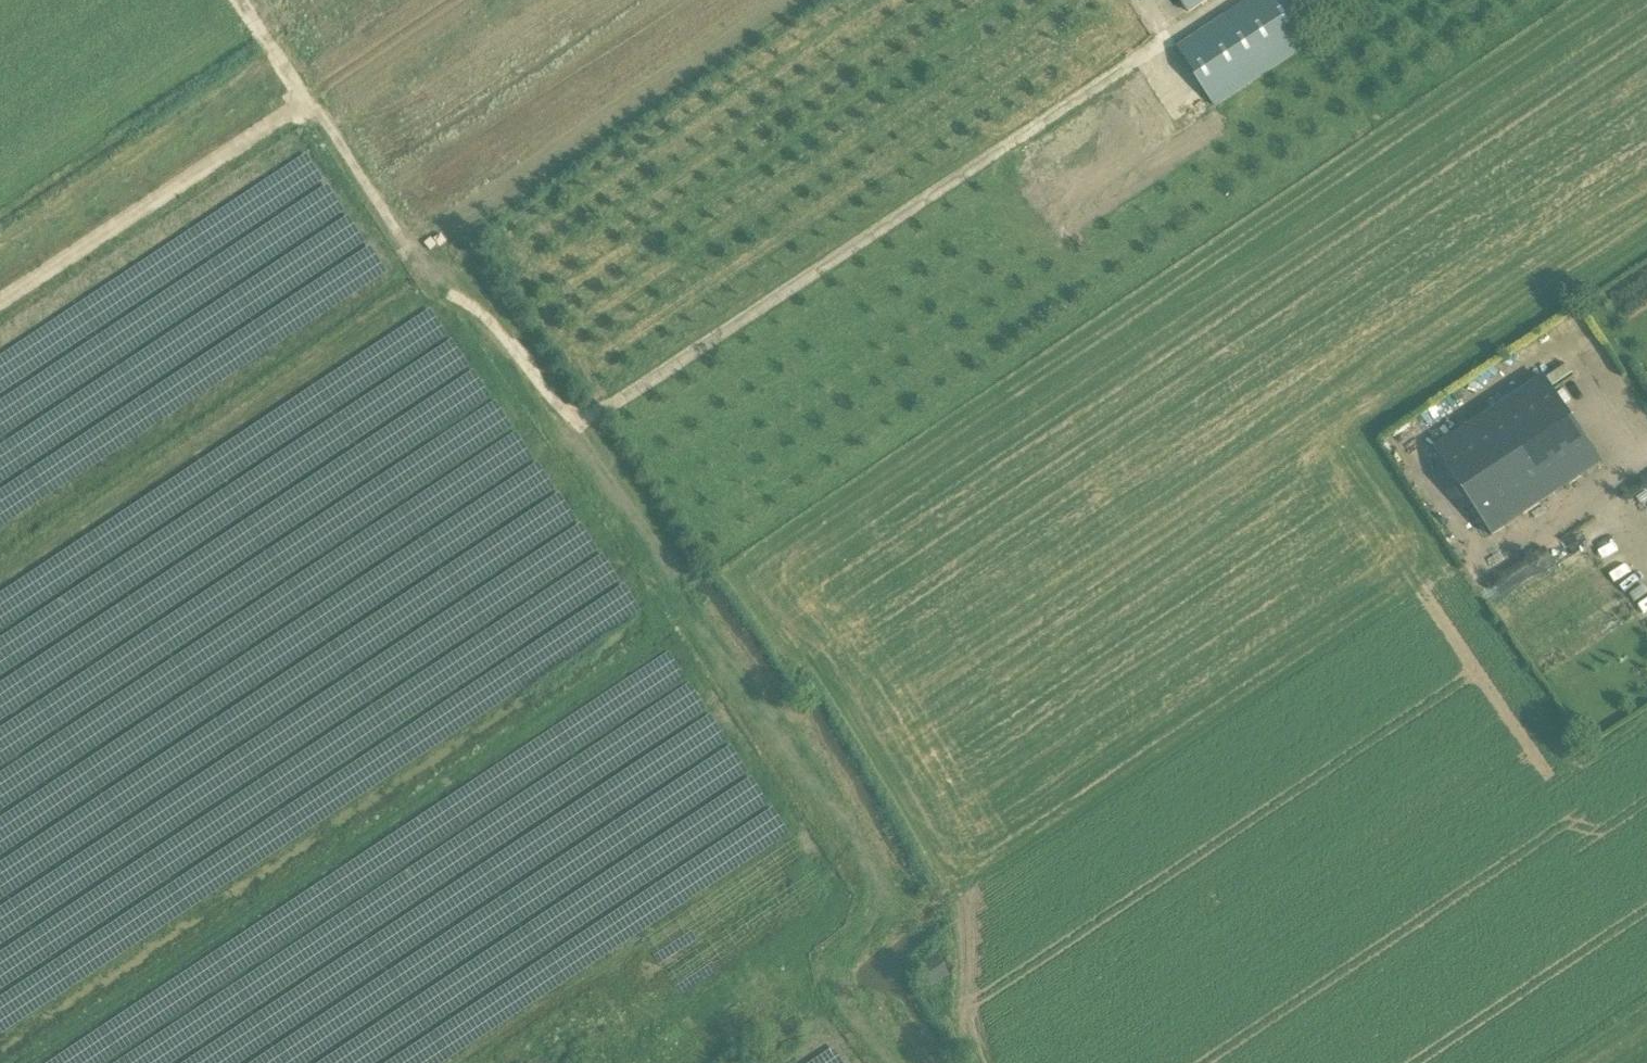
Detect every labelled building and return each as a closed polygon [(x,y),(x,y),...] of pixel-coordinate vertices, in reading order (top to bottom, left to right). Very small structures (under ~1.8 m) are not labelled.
[(1215,107),(1314,41),(1286,0),(1246,0),(1175,46),(1215,107)] [(1188,13),(1208,0),(1179,0),(1188,13)] [(1601,464),(1544,377),(1434,450),(1491,537),(1601,464)]
